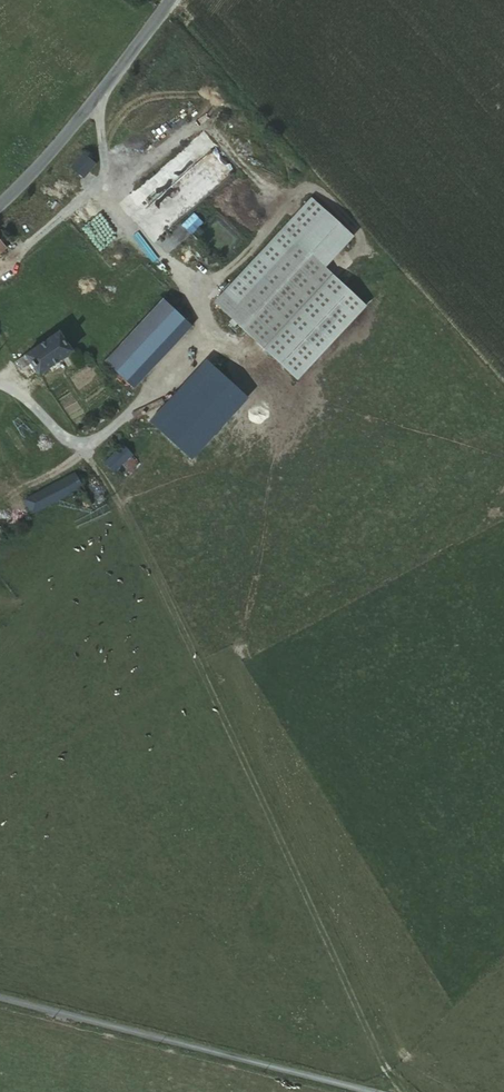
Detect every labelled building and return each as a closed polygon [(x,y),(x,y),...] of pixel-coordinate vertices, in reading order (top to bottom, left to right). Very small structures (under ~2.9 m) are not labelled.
[(147,204),(183,177),(172,161),(135,189),(147,204)] [(324,212),(295,243),(323,269),(351,239),(324,212)] [(282,230),(224,290),(238,303),(295,243),(282,230)] [(295,243),(238,303),(224,290),(213,302),(253,341),(323,269),(295,243)] [(323,269),(253,341),(266,353),(335,281),(323,269)] [(335,281),(266,353),(288,374),(357,302),(335,281)] [(124,380),(181,319),(160,298),(108,356),(103,360),(124,380)] [(24,356),(30,366),(36,374),(70,351),(57,333),(24,356)] [(20,372),(30,366),(24,356),(14,363),(20,372)] [(147,421),(188,459),(245,398),(205,360),(147,421)] [(111,474),(117,468),(130,454),(121,446),(103,464),(111,474)] [(130,454),(117,468),(126,476),(139,462),(130,454)] [(23,501),(29,513),(65,494),(80,486),(74,474),(23,501)] [(65,494),(76,514),(90,507),(80,486),(65,494)]
